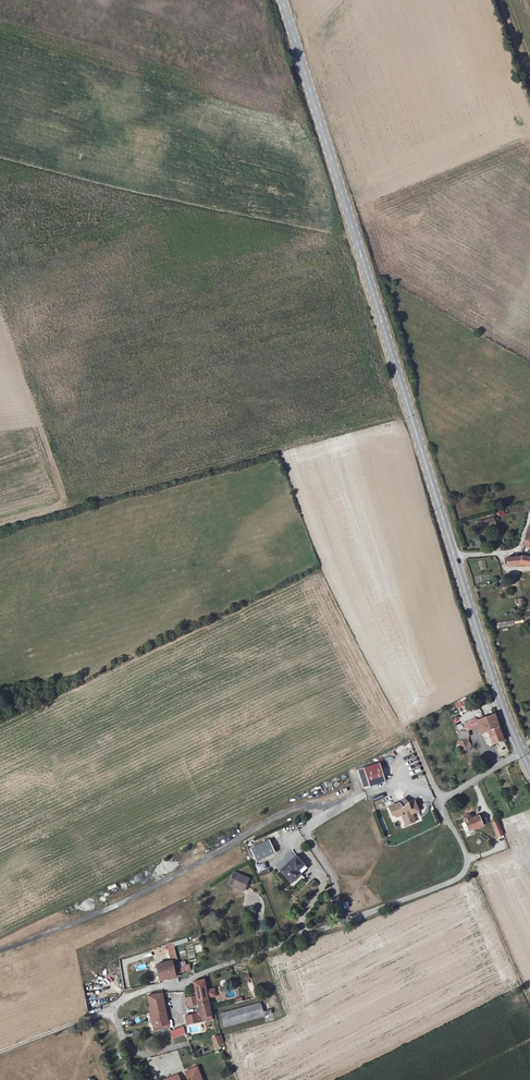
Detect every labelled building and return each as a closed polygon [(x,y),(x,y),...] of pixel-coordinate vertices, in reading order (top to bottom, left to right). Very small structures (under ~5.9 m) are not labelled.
[(496,526),(494,518),(480,521),(480,522),(476,522),(479,531),(496,526)] [(521,555),(521,557),(506,557),(507,566),(522,565),(529,566),(529,557),(521,555)] [(480,717),(465,723),(466,726),(469,728),(478,723),(482,734),(488,731),(493,744),(505,741),(495,715),(482,720),(480,717)] [(469,748),(464,740),(459,743),(463,751),(469,748)] [(358,770),(364,788),(385,782),(379,763),(358,770)] [(406,799),(400,803),(404,808),(409,804),(406,799)] [(400,803),(387,807),(389,816),(394,818),(400,816),(403,827),(416,823),(413,814),(420,812),(416,802),(409,804),(404,808),(400,803)] [(483,826),(478,815),(471,819),(469,814),(464,817),(471,832),(483,826)] [(503,835),(498,821),(492,823),(497,837),(503,835)] [(270,839),(251,847),(256,860),(276,853),(270,839)] [(304,865),(296,856),(281,870),(292,882),(298,877),(295,874),(304,865)] [(264,862),(255,866),(258,873),(267,869),(264,862)] [(249,879),(237,873),(231,885),(243,890),(249,879)] [(172,961),(175,975),(180,974),(179,972),(178,966),(172,940),(168,941),(168,942),(172,961)] [(156,964),(159,979),(175,975),(172,961),(156,964)] [(188,963),(178,966),(179,972),(190,970),(188,963)] [(205,978),(194,981),(197,995),(199,1003),(200,1007),(197,1007),(198,1013),(198,1015),(211,1013),(209,997),(207,989),(205,978)] [(252,982),(247,983),(252,997),(257,996),(252,982)] [(215,988),(207,989),(209,997),(217,996),(215,988)] [(166,1017),(162,992),(148,994),(153,1020),(166,1017)] [(197,995),(186,997),(188,1006),(199,1003),(197,995)] [(225,1025),(264,1015),(260,1002),(222,1013),(225,1025)] [(186,1015),(187,1023),(199,1021),(198,1015),(198,1013),(186,1015)] [(166,1017),(153,1020),(154,1029),(168,1027),(166,1017)] [(185,1033),(184,1031),(183,1026),(171,1030),(173,1037),(185,1033)] [(198,1066),(194,1067),(199,1079),(203,1079),(198,1066)] [(194,1067),(185,1071),(188,1079),(186,1079),(199,1079),(194,1067)]
